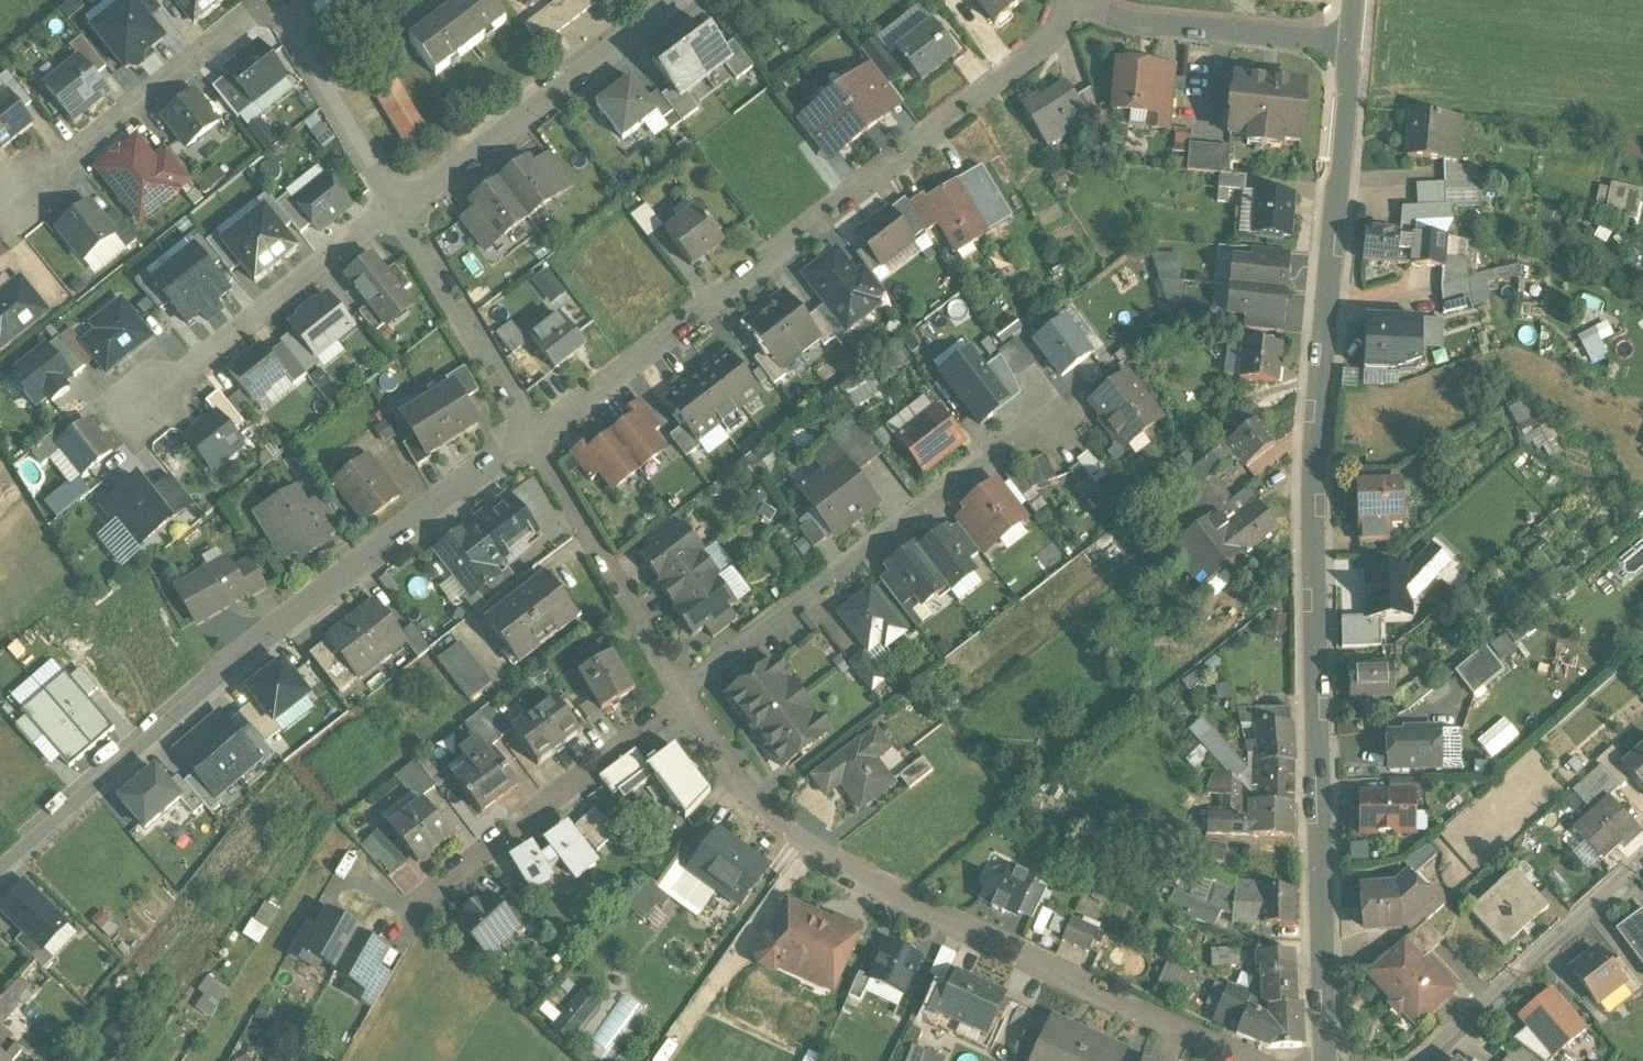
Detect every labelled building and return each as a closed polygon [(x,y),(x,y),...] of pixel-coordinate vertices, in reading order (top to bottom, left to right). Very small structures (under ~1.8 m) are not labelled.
[(146,23),(161,12),(155,5),(151,0),(128,0),(146,23)] [(195,25),(226,0),(176,0),(195,25)] [(335,8),(348,1),(349,0),(330,0),(335,8)] [(410,43),(437,78),(507,24),(488,0),(467,0),(410,43)] [(526,27),(542,48),(603,1),(603,0),(560,0),(526,27)] [(995,26),(1022,4),(1019,0),(975,0),(995,26)] [(367,33),(348,1),(335,8),(327,13),(346,45),(367,33)] [(146,23),(130,3),(93,33),(126,74),(163,44),(146,23)] [(702,25),(677,44),(705,81),(725,67),(730,63),(722,51),(702,25)] [(933,26),(897,53),(921,85),(923,84),(922,83),(950,61),(951,62),(939,46),(945,41),(933,26)] [(968,56),(951,35),(945,41),(939,46),(951,62),(954,67),(968,56)] [(71,53),(94,81),(108,70),(85,42),(71,53)] [(725,67),(736,81),(753,69),(733,43),(722,51),(730,63),(725,67)] [(899,73),(876,43),(863,54),(873,68),(885,83),(899,73)] [(677,44),(653,62),(673,89),(681,99),(686,95),(705,81),(677,44)] [(227,75),(230,78),(253,106),(285,80),(259,48),(227,75)] [(80,64),(48,90),(65,112),(74,123),(106,97),(94,81),(80,64)] [(1159,70),(1119,66),(1115,107),(1132,109),(1131,116),(1152,118),(1154,118),(1157,92),(1159,70)] [(295,89),(304,83),(294,67),(285,73),(295,89)] [(410,104),(388,67),(367,79),(389,116),(410,104)] [(885,83),(873,68),(862,77),(878,98),(879,97),(890,89),(885,83)] [(1177,71),(1159,70),(1157,92),(1175,93),(1177,71)] [(23,113),(32,105),(8,75),(0,82),(0,84),(11,97),(23,113)] [(861,76),(810,115),(811,116),(827,137),(840,154),(892,114),(879,97),(878,98),(862,77),(861,76)] [(253,106),(230,78),(213,92),(237,120),(253,106)] [(635,79),(596,108),(622,144),(661,115),(635,79)] [(1305,89),(1235,82),(1230,139),(1300,145),(1305,89)] [(1066,86),(1042,101),(1040,97),(1022,108),(1046,147),(1087,122),(1089,121),(1075,99),(1066,86)] [(662,96),(682,122),(697,110),(686,95),(681,99),(673,89),(662,96)] [(890,89),(879,97),(892,114),(903,105),(890,89)] [(1091,89),(1075,99),(1089,121),(1087,122),(1091,128),(1103,121),(1091,89)] [(1175,93),(1157,92),(1154,118),(1152,118),(1150,131),(1171,133),(1175,93)] [(196,95),(164,122),(181,143),(187,151),(219,124),(196,95)] [(0,106),(0,151),(2,153),(34,126),(23,113),(11,97),(0,106)] [(429,137),(410,104),(389,116),(409,149),(429,137)] [(1461,120),(1411,115),(1407,159),(1457,164),(1461,120)] [(827,137),(811,116),(799,126),(815,146),(827,137)] [(827,137),(815,146),(828,163),(840,154),(827,137)] [(135,144),(99,173),(139,223),(162,204),(159,202),(173,191),(152,166),(135,144)] [(1231,151),(1190,147),(1188,174),(1221,177),(1228,178),(1231,151)] [(167,154),(152,166),(177,194),(191,182),(167,154)] [(570,187),(548,158),(534,168),(533,169),(556,198),(570,187)] [(529,161),(500,183),(528,219),(556,198),(533,169),(534,168),(529,161)] [(1477,168),(1444,169),(1444,184),(1477,183),(1477,168)] [(981,169),(958,183),(987,232),(1010,219),(981,169)] [(1063,172),(1053,178),(1059,189),(1070,183),(1063,172)] [(1228,178),(1221,177),(1219,191),(1226,192),(1246,193),(1247,180),(1228,178)] [(328,179),(295,205),(313,227),(319,234),(351,208),(328,179)] [(1601,182),(1595,211),(1638,220),(1642,195),(1642,191),(1601,182)] [(500,183),(472,205),(477,212),(478,212),(501,241),(528,219),(500,183)] [(958,183),(926,202),(939,225),(957,255),(989,236),(987,232),(958,183)] [(1295,195),(1257,192),(1254,237),(1292,240),(1295,195)] [(276,206),(267,195),(256,205),(262,213),(264,212),(282,234),(292,226),(276,206)] [(288,196),(276,206),(292,226),(301,236),(313,227),(295,205),(288,196)] [(923,198),(909,206),(925,233),(926,234),(939,225),(926,202),(923,198)] [(909,206),(906,201),(890,213),(913,242),(925,233),(909,206)] [(1453,206),(1439,207),(1439,216),(1437,237),(1447,237),(1447,232),(1452,233),(1453,206)] [(647,207),(632,218),(649,239),(663,228),(647,207)] [(1439,207),(1402,210),(1402,220),(1433,219),(1433,217),(1439,216),(1439,207)] [(90,208),(58,233),(82,262),(84,264),(115,240),(113,237),(102,224),(90,208)] [(698,210),(666,235),(692,268),(724,243),(698,210)] [(262,213),(243,228),(276,269),(296,252),(282,234),(264,212),(262,213)] [(501,241),(478,212),(477,212),(464,222),(487,251),(501,241)] [(890,213),(859,237),(881,267),(913,242),(890,213)] [(113,215),(102,224),(127,254),(138,244),(113,215)] [(276,269),(243,228),(225,243),(223,245),(241,267),(255,285),(276,269)] [(1401,234),(1366,231),(1363,264),(1398,266),(1401,234)] [(206,245),(197,233),(186,242),(194,253),(195,252),(211,272),(221,264),(206,245)] [(1437,237),(1401,234),(1398,266),(1443,270),(1445,270),(1446,251),(1447,237),(1437,237)] [(218,235),(206,245),(221,264),(231,275),(241,267),(223,245),(225,243),(218,235)] [(1287,254),(1252,251),(1250,263),(1286,267),(1287,254)] [(1467,252),(1446,251),(1445,270),(1466,271),(1467,252)] [(211,272),(195,252),(194,253),(174,268),(214,318),(221,313),(215,305),(229,294),(211,272)] [(855,276),(837,253),(805,277),(827,305),(847,331),(878,306),(876,304),(855,276)] [(1158,255),(1160,305),(1183,304),(1182,254),(1158,255)] [(385,275),(372,259),(347,279),(369,306),(386,327),(411,307),(402,295),(385,275)] [(1250,263),(1235,262),(1232,289),(1285,295),(1287,267),(1250,263)] [(411,287),(395,267),(385,275),(402,295),(411,287)] [(154,284),(153,285),(170,305),(187,327),(201,316),(207,324),(214,318),(174,268),(154,284)] [(886,296),(865,268),(855,276),(876,304),(886,296)] [(548,269),(532,282),(551,305),(568,291),(548,269)] [(1445,270),(1443,270),(1442,284),(1465,279),(1466,271),(1445,270)] [(154,284),(146,274),(135,283),(160,314),(170,305),(153,285),(154,284)] [(15,288),(7,278),(0,283),(0,300),(15,288)] [(1468,280),(1443,287),(1443,316),(1472,309),(1468,280)] [(41,321),(15,288),(0,300),(0,353),(41,321)] [(1285,295),(1232,289),(1229,317),(1245,319),(1280,322),(1282,322),(1285,295)] [(807,321),(785,293),(773,302),(777,307),(768,314),(800,355),(820,340),(821,339),(807,321)] [(315,359),(351,329),(326,298),(289,327),(294,333),(315,359)] [(82,345),(107,376),(151,340),(121,302),(99,319),(105,327),(82,345)] [(847,331),(827,305),(816,313),(817,313),(836,338),(847,331)] [(386,327),(369,306),(359,315),(376,335),(386,327)] [(836,338),(817,313),(816,313),(807,321),(821,339),(820,340),(825,347),(836,338)] [(768,314),(761,320),(757,315),(744,324),(766,352),(780,371),(781,370),(800,355),(768,314)] [(561,317),(531,340),(556,372),(586,348),(561,317)] [(1280,322),(1245,319),(1244,332),(1279,335),(1280,322)] [(1400,322),(1365,321),(1365,359),(1377,360),(1399,360),(1400,341),(1400,322)] [(1036,344),(1062,379),(1091,357),(1064,322),(1036,344)] [(1422,323),(1400,322),(1400,341),(1421,341),(1422,323)] [(1439,323),(1422,323),(1421,341),(1400,341),(1399,349),(1416,350),(1416,352),(1439,352),(1439,323)] [(1608,323),(1587,331),(1592,344),(1613,336),(1608,323)] [(528,346),(511,324),(497,335),(514,356),(528,346)] [(62,342),(85,371),(95,362),(72,333),(62,342)] [(315,359),(294,333),(281,344),(283,346),(306,375),(319,365),(315,359)] [(48,352),(71,381),(85,371),(62,342),(48,352)] [(1282,349),(1244,345),(1241,383),(1278,386),(1282,349)] [(306,375),(283,346),(269,357),(286,378),(294,388),(308,377),(306,375)] [(269,357),(262,348),(230,374),(254,404),(286,378),(269,357)] [(1416,350),(1399,349),(1399,360),(1399,374),(1415,372),(1416,352),(1416,350)] [(48,352),(18,377),(30,391),(25,395),(37,409),(49,400),(53,405),(66,394),(62,389),(71,381),(48,352)] [(766,352),(755,360),(775,386),(786,377),(781,370),(780,371),(766,352)] [(761,395),(728,353),(711,367),(743,409),(761,395)] [(941,376),(981,429),(1011,406),(1007,401),(984,371),(970,353),(941,376)] [(1377,360),(1365,359),(1365,375),(1376,375),(1377,360)] [(1000,360),(984,371),(1007,401),(1019,393),(1017,386),(1007,368),(1000,360)] [(1399,360),(1377,360),(1376,375),(1399,376),(1399,374),(1399,360)] [(711,367),(688,385),(720,426),(743,409),(711,367)] [(465,369),(446,382),(451,389),(453,388),(463,404),(480,393),(465,369)] [(1114,370),(1086,392),(1094,403),(1122,381),(1114,370)] [(1162,421),(1128,377),(1122,381),(1094,403),(1093,404),(1104,418),(1103,425),(1116,441),(1123,443),(1124,443),(1139,431),(1143,436),(1162,421)] [(688,385),(665,402),(685,427),(697,444),(699,443),(720,426),(688,385)] [(451,389),(403,419),(416,439),(428,459),(430,458),(478,427),(463,404),(453,388),(451,389)] [(217,416),(233,435),(244,427),(220,396),(208,405),(217,416)] [(663,428),(643,403),(633,411),(653,436),(654,436),(663,428)] [(628,415),(630,418),(610,434),(640,472),(666,452),(654,436),(653,436),(633,411),(628,415)] [(936,412),(900,440),(925,471),(960,443),(936,412)] [(1247,412),(1225,429),(1233,441),(1256,423),(1247,412)] [(217,416),(187,440),(213,473),(243,448),(233,435),(217,416)] [(1233,441),(1223,449),(1233,463),(1236,466),(1241,462),(1247,469),(1275,447),(1256,423),(1233,441)] [(90,426),(61,449),(84,478),(113,455),(90,426)] [(881,457),(857,426),(830,447),(842,462),(844,461),(856,476),(881,457)] [(697,444),(685,427),(670,438),(687,460),(702,448),(699,443),(697,444)] [(1225,429),(1204,445),(1213,457),(1223,449),(1233,441),(1225,429)] [(1139,431),(1124,443),(1127,448),(1133,449),(1143,442),(1143,436),(1139,431)] [(610,434),(591,448),(589,445),(584,449),(603,474),(603,475),(615,491),(640,472),(610,434)] [(40,467),(61,449),(52,438),(31,455),(40,467)] [(430,458),(428,459),(416,439),(404,447),(417,469),(432,460),(430,458)] [(603,474),(584,449),(572,458),(592,483),(603,475),(603,474)] [(1202,465),(1194,471),(1200,479),(1204,485),(1213,478),(1233,463),(1223,449),(1213,457),(1202,465)] [(1193,454),(1172,471),(1180,481),(1180,482),(1194,471),(1202,465),(1193,454)] [(1101,471),(1089,455),(1079,462),(1091,478),(1101,471)] [(1046,456),(1022,466),(1032,491),(1056,481),(1046,456)] [(400,498),(369,458),(333,485),(365,526),(400,498)] [(842,462),(801,494),(833,535),(857,516),(860,520),(878,506),(856,476),(844,461),(842,462)] [(1095,486),(1079,465),(1069,473),(1085,494),(1095,486)] [(1032,491),(1016,470),(1006,478),(1035,516),(1045,508),(1032,491)] [(1194,471),(1180,482),(1187,491),(1200,479),(1194,471)] [(1213,478),(1204,485),(1200,479),(1187,491),(1205,514),(1195,522),(1199,528),(1216,515),(1232,502),(1213,478)] [(156,494),(176,519),(193,506),(172,480),(156,494)] [(176,519),(156,494),(151,498),(138,482),(104,509),(138,550),(176,519)] [(1024,522),(996,486),(966,508),(970,513),(972,512),(996,544),(1024,522)] [(1399,486),(1359,488),(1361,519),(1358,519),(1360,546),(1390,544),(1389,527),(1402,526),(1399,486)] [(540,534),(510,496),(475,523),(481,530),(503,559),(505,561),(540,534)] [(343,532),(323,498),(307,507),(327,541),(343,532)] [(327,541),(307,507),(293,515),(292,513),(290,514),(282,500),(256,516),(284,562),(305,549),(310,556),(329,545),(327,541)] [(1259,505),(1232,526),(1250,551),(1278,530),(1259,505)] [(970,513),(957,523),(961,528),(981,554),(982,555),(996,544),(972,512),(970,513)] [(1228,530),(1216,515),(1199,528),(1179,544),(1170,550),(1201,590),(1250,551),(1232,526),(1228,530)] [(670,521),(645,540),(653,550),(678,531),(670,521)] [(826,541),(811,522),(799,531),(814,550),(826,541)] [(653,550),(641,559),(661,584),(701,553),(705,550),(686,525),(678,531),(653,550)] [(981,554),(961,528),(950,536),(964,554),(960,557),(967,565),(981,554)] [(503,559),(481,530),(469,539),(491,567),(503,559)] [(946,531),(919,553),(946,588),(950,593),(974,574),(967,565),(960,557),(964,554),(950,536),(946,531)] [(1172,535),(1163,542),(1170,550),(1179,544),(1172,535)] [(468,537),(463,536),(447,549),(443,548),(439,551),(438,555),(469,595),(472,596),(475,593),(477,594),(484,588),(485,589),(487,587),(487,586),(494,581),(493,579),(497,577),(496,575),(495,573),(491,567),(469,539),(468,537)] [(919,553),(915,548),(888,568),(893,574),(905,590),(909,588),(916,598),(923,606),(946,588),(919,553)] [(661,584),(658,586),(677,610),(720,578),(701,553),(661,584)] [(1411,571),(1407,571),(1408,594),(1421,594),(1438,576),(1422,560),(1411,571)] [(227,561),(177,590),(198,626),(246,597),(248,596),(233,572),(227,561)] [(251,561),(233,572),(248,596),(246,597),(248,600),(267,589),(251,561)] [(1409,619),(1408,594),(1407,571),(1367,572),(1369,620),(1380,620),(1409,619)] [(494,581),(487,586),(487,587),(485,589),(484,588),(477,594),(487,608),(517,584),(508,573),(501,578),(496,575),(497,577),(493,579),(494,581)] [(905,590),(893,574),(881,583),(902,609),(916,598),(909,588),(905,590)] [(677,610),(675,613),(694,638),(706,630),(731,610),(740,603),(720,578),(677,610)] [(544,579),(485,624),(517,666),(577,621),(544,579)] [(872,591),(840,615),(868,652),(881,642),(886,649),(905,634),(872,591)] [(377,605),(327,642),(340,659),(357,681),(406,644),(401,637),(377,605)] [(731,610),(706,630),(713,640),(739,621),(731,610)] [(1340,621),(1341,651),(1381,650),(1380,620),(1369,620),(1340,621)] [(1526,636),(1516,623),(1488,646),(1502,663),(1517,651),(1514,646),(1526,636)] [(430,652),(412,628),(401,637),(406,644),(419,661),(430,652)] [(603,642),(581,656),(588,667),(610,653),(603,642)] [(868,652),(863,655),(875,671),(893,658),(886,649),(881,642),(868,652)] [(459,646),(439,662),(471,703),(492,686),(459,646)] [(1486,648),(1455,674),(1474,699),(1505,673),(1486,648)] [(875,671),(863,655),(851,665),(872,693),(884,684),(875,671)] [(613,657),(579,678),(601,714),(635,693),(613,657)] [(340,659),(323,672),(340,694),(357,681),(340,659)] [(283,665),(248,692),(256,702),(274,725),(275,724),(281,733),(283,735),(315,711),(306,700),(308,698),(283,665)] [(790,687),(784,680),(783,679),(784,671),(780,666),(773,665),(773,666),(773,665),(758,677),(756,675),(746,683),(747,685),(729,699),(730,701),(728,702),(740,717),(741,716),(769,751),(767,753),(779,768),(780,767),(782,768),(800,754),(801,755),(812,747),(811,746),(826,734),(826,733),(827,726),(823,721),(815,720),(809,712),(806,712),(806,713),(799,712),(787,698),(788,690),(789,690),(790,687)] [(1391,666),(1352,667),(1353,700),(1392,698),(1391,666)] [(70,680),(88,700),(98,691),(81,671),(70,680)] [(66,675),(44,694),(92,750),(114,731),(88,700),(70,680),(66,675)] [(1435,690),(1436,690),(1424,675),(1396,697),(1408,712),(1435,690)] [(70,769),(92,750),(44,694),(32,680),(11,698),(23,711),(21,713),(26,718),(43,739),(70,769)] [(513,732),(512,733),(513,735),(539,768),(582,736),(555,701),(513,732)] [(240,716),(250,728),(265,745),(281,733),(275,724),(274,725),(256,702),(240,716)] [(513,732),(492,705),(481,714),(503,743),(513,735),(512,733),(513,732)] [(1258,710),(1236,710),(1240,726),(1257,727),(1257,726),(1258,710)] [(481,714),(465,726),(487,754),(503,743),(481,714)] [(219,716),(198,734),(238,780),(260,762),(238,738),(219,716)] [(33,747),(43,739),(26,718),(15,727),(33,747)] [(1257,727),(1240,726),(1246,749),(1259,749),(1257,727)] [(1290,726),(1257,726),(1257,727),(1259,749),(1246,749),(1248,757),(1260,757),(1260,763),(1294,763),(1290,726)] [(238,738),(260,762),(264,767),(276,757),(265,745),(250,728),(238,738)] [(1440,731),(1406,732),(1407,737),(1390,737),(1391,771),(1441,771),(1440,731)] [(877,733),(862,745),(861,743),(813,780),(827,797),(841,786),(860,811),(893,786),(875,762),(890,751),(877,733)] [(198,734),(176,753),(195,775),(217,799),(238,780),(198,734)] [(1612,749),(1595,764),(1599,768),(1619,790),(1631,780),(1622,771),(1627,766),(1612,749)] [(699,772),(685,759),(683,761),(674,750),(649,769),(648,770),(655,778),(687,820),(709,796),(694,777),(699,772)] [(636,752),(600,779),(614,798),(619,794),(625,801),(655,778),(648,770),(649,769),(636,752)] [(1627,766),(1622,771),(1631,780),(1642,793),(1642,752),(1627,766)] [(491,759),(475,771),(473,767),(455,780),(482,816),(519,788),(508,774),(505,777),(491,759)] [(923,760),(899,778),(909,791),(933,772),(923,760)] [(438,789),(417,762),(401,775),(421,802),(438,789)] [(1260,763),(1246,762),(1246,780),(1260,780),(1260,763)] [(1294,763),(1260,763),(1260,780),(1260,800),(1260,804),(1293,805),(1294,763)] [(1241,786),(1222,767),(1209,794),(1223,796),(1223,811),(1217,811),(1217,817),(1239,818),(1241,786)] [(1619,790),(1599,768),(1587,779),(1589,781),(1599,793),(1607,801),(1608,800),(1609,800),(1619,790)] [(120,801),(145,830),(180,800),(168,786),(155,771),(120,801)] [(221,804),(217,799),(195,775),(184,785),(204,807),(209,813),(221,804)] [(178,777),(168,786),(180,800),(194,816),(204,807),(184,785),(178,777)] [(1599,793),(1589,781),(1582,788),(1592,800),(1599,793)] [(1410,834),(1409,798),(1361,798),(1362,834),(1410,834)] [(1607,801),(1573,832),(1586,847),(1601,863),(1621,845),(1625,850),(1641,835),(1609,800),(1608,800),(1607,801)] [(1293,805),(1260,804),(1260,819),(1260,837),(1294,837),(1293,805)] [(424,806),(391,831),(418,866),(451,841),(424,806)] [(595,811),(575,829),(577,831),(587,841),(598,853),(618,835),(595,811)] [(1217,817),(1209,817),(1208,836),(1260,837),(1260,819),(1254,819),(1239,818),(1217,817)] [(577,831),(572,835),(568,829),(548,844),(553,851),(539,862),(532,850),(514,861),(533,892),(551,881),(546,874),(563,863),(576,881),(596,866),(581,847),(587,841),(577,831)] [(378,831),(362,847),(392,878),(408,861),(378,831)] [(742,855),(717,837),(691,871),(719,893),(725,884),(745,900),(757,885),(758,886),(761,882),(760,880),(768,869),(744,851),(742,855)] [(1426,845),(1404,864),(1415,877),(1437,857),(1426,845)] [(1591,872),(1601,863),(1586,847),(1576,856),(1591,872)] [(998,871),(994,873),(991,876),(988,881),(990,882),(991,881),(1003,887),(1011,870),(1007,869),(1002,869),(998,871)] [(1034,880),(1011,870),(1003,887),(991,881),(990,882),(981,901),(994,907),(992,910),(1004,915),(1005,912),(1016,918),(1032,883),(1034,880)] [(699,919),(719,893),(691,871),(671,898),(699,919)] [(1550,908),(1515,871),(1469,913),(1504,951),(1550,908)] [(1424,898),(1407,879),(1396,889),(1364,891),(1366,931),(1401,930),(1404,927),(1430,904),(1424,898)] [(651,881),(627,908),(644,923),(668,896),(651,881)] [(1047,890),(1032,883),(1018,914),(1032,921),(1047,890)] [(1263,885),(1237,884),(1233,925),(1263,926),(1262,893),(1263,893),(1263,885)] [(68,926),(26,886),(2,911),(26,933),(45,951),(68,926)] [(1430,904),(1404,927),(1412,937),(1416,934),(1428,922),(1448,904),(1434,889),(1424,898),(1430,904)] [(1263,893),(1262,893),(1263,926),(1293,927),(1293,892),(1263,893)] [(537,923),(510,894),(497,906),(518,929),(514,933),(519,939),(537,923)] [(497,906),(489,898),(480,907),(478,905),(467,916),(468,918),(459,927),(488,957),(514,933),(518,929),(497,906)] [(265,901),(246,936),(261,944),(280,910),(265,901)] [(836,927),(791,907),(776,941),(774,940),(766,943),(759,959),(761,966),(775,972),(781,969),(785,970),(785,969),(833,990),(848,957),(827,948),(836,927)] [(1618,933),(1642,966),(1642,914),(1618,933)] [(343,926),(336,922),(335,918),(332,916),(329,916),(321,930),(323,932),(309,956),(337,972),(338,972),(358,936),(359,937),(361,933),(347,925),(344,926),(343,926)] [(1099,930),(1072,919),(1062,943),(1089,954),(1099,930)] [(859,932),(839,922),(836,927),(827,948),(848,957),(859,932)] [(1445,942),(1428,922),(1416,934),(1433,953),(1445,942)] [(308,923),(288,957),(303,966),(309,956),(323,932),(321,930),(308,923)] [(26,933),(16,944),(44,971),(55,959),(45,951),(26,933)] [(1412,937),(1374,971),(1368,972),(1419,1025),(1453,993),(1423,962),(1433,953),(1416,934),(1412,937)] [(359,937),(358,936),(338,972),(337,972),(335,976),(364,992),(377,968),(379,969),(387,955),(387,953),(383,950),(379,951),(373,948),(372,944),(359,937)] [(920,960),(887,945),(871,981),(870,983),(902,998),(920,960)] [(1294,955),(1268,956),(1256,950),(1257,971),(1261,971),(1262,1005),(1269,1008),(1297,1007),(1296,990),(1295,990),(1294,955)] [(956,957),(942,951),(931,976),(944,982),(956,957)] [(1239,951),(1212,952),(1212,969),(1240,969),(1239,951)] [(1597,951),(1571,971),(1599,1007),(1623,988),(1625,986),(1610,968),(1597,951)] [(1620,960),(1610,968),(1625,986),(1623,988),(1633,1001),(1642,993),(1642,990),(1620,960)] [(0,982),(0,1003),(20,981),(26,975),(27,973),(16,964),(0,982)] [(379,969),(377,968),(364,992),(358,1003),(372,1011),(392,977),(379,969)] [(871,981),(859,975),(849,998),(861,1004),(870,983),(871,981)] [(207,976),(192,1006),(214,1017),(229,987),(207,976)] [(1000,998),(959,979),(960,977),(957,976),(948,996),(939,1015),(986,1036),(1003,998),(1001,997),(1000,998)] [(17,1009),(15,1006),(20,1001),(25,1005),(35,994),(20,981),(0,1003),(0,1028),(17,1009)] [(1255,1002),(1214,985),(1203,1010),(1241,1028),(1238,1034),(1270,1050),(1269,1008),(1262,1005),(1255,1002)] [(1633,1001),(1623,988),(1599,1007),(1609,1019),(1633,1001)] [(948,996),(937,991),(929,1010),(939,1015),(948,996)] [(1528,1028),(1554,1060),(1586,1034),(1551,992),(1520,1018),(1528,1028)] [(581,1002),(552,1036),(565,1047),(594,1013),(581,1002)] [(1297,1007),(1269,1008),(1270,1050),(1303,1049),(1301,1007),(1297,1007)] [(1053,1019),(1034,1060),(1121,1060),(1125,1053),(1053,1019)] [(1528,1028),(1514,1043),(1537,1060),(1553,1060),(1554,1060),(1528,1028)] [(943,1048),(946,1036),(930,1031),(927,1043),(943,1048)] [(11,1043),(0,1056),(7,1060),(16,1060),(23,1053),(11,1043)] [(1514,1043),(1505,1054),(1509,1057),(1515,1060),(1537,1060),(1514,1043)]
